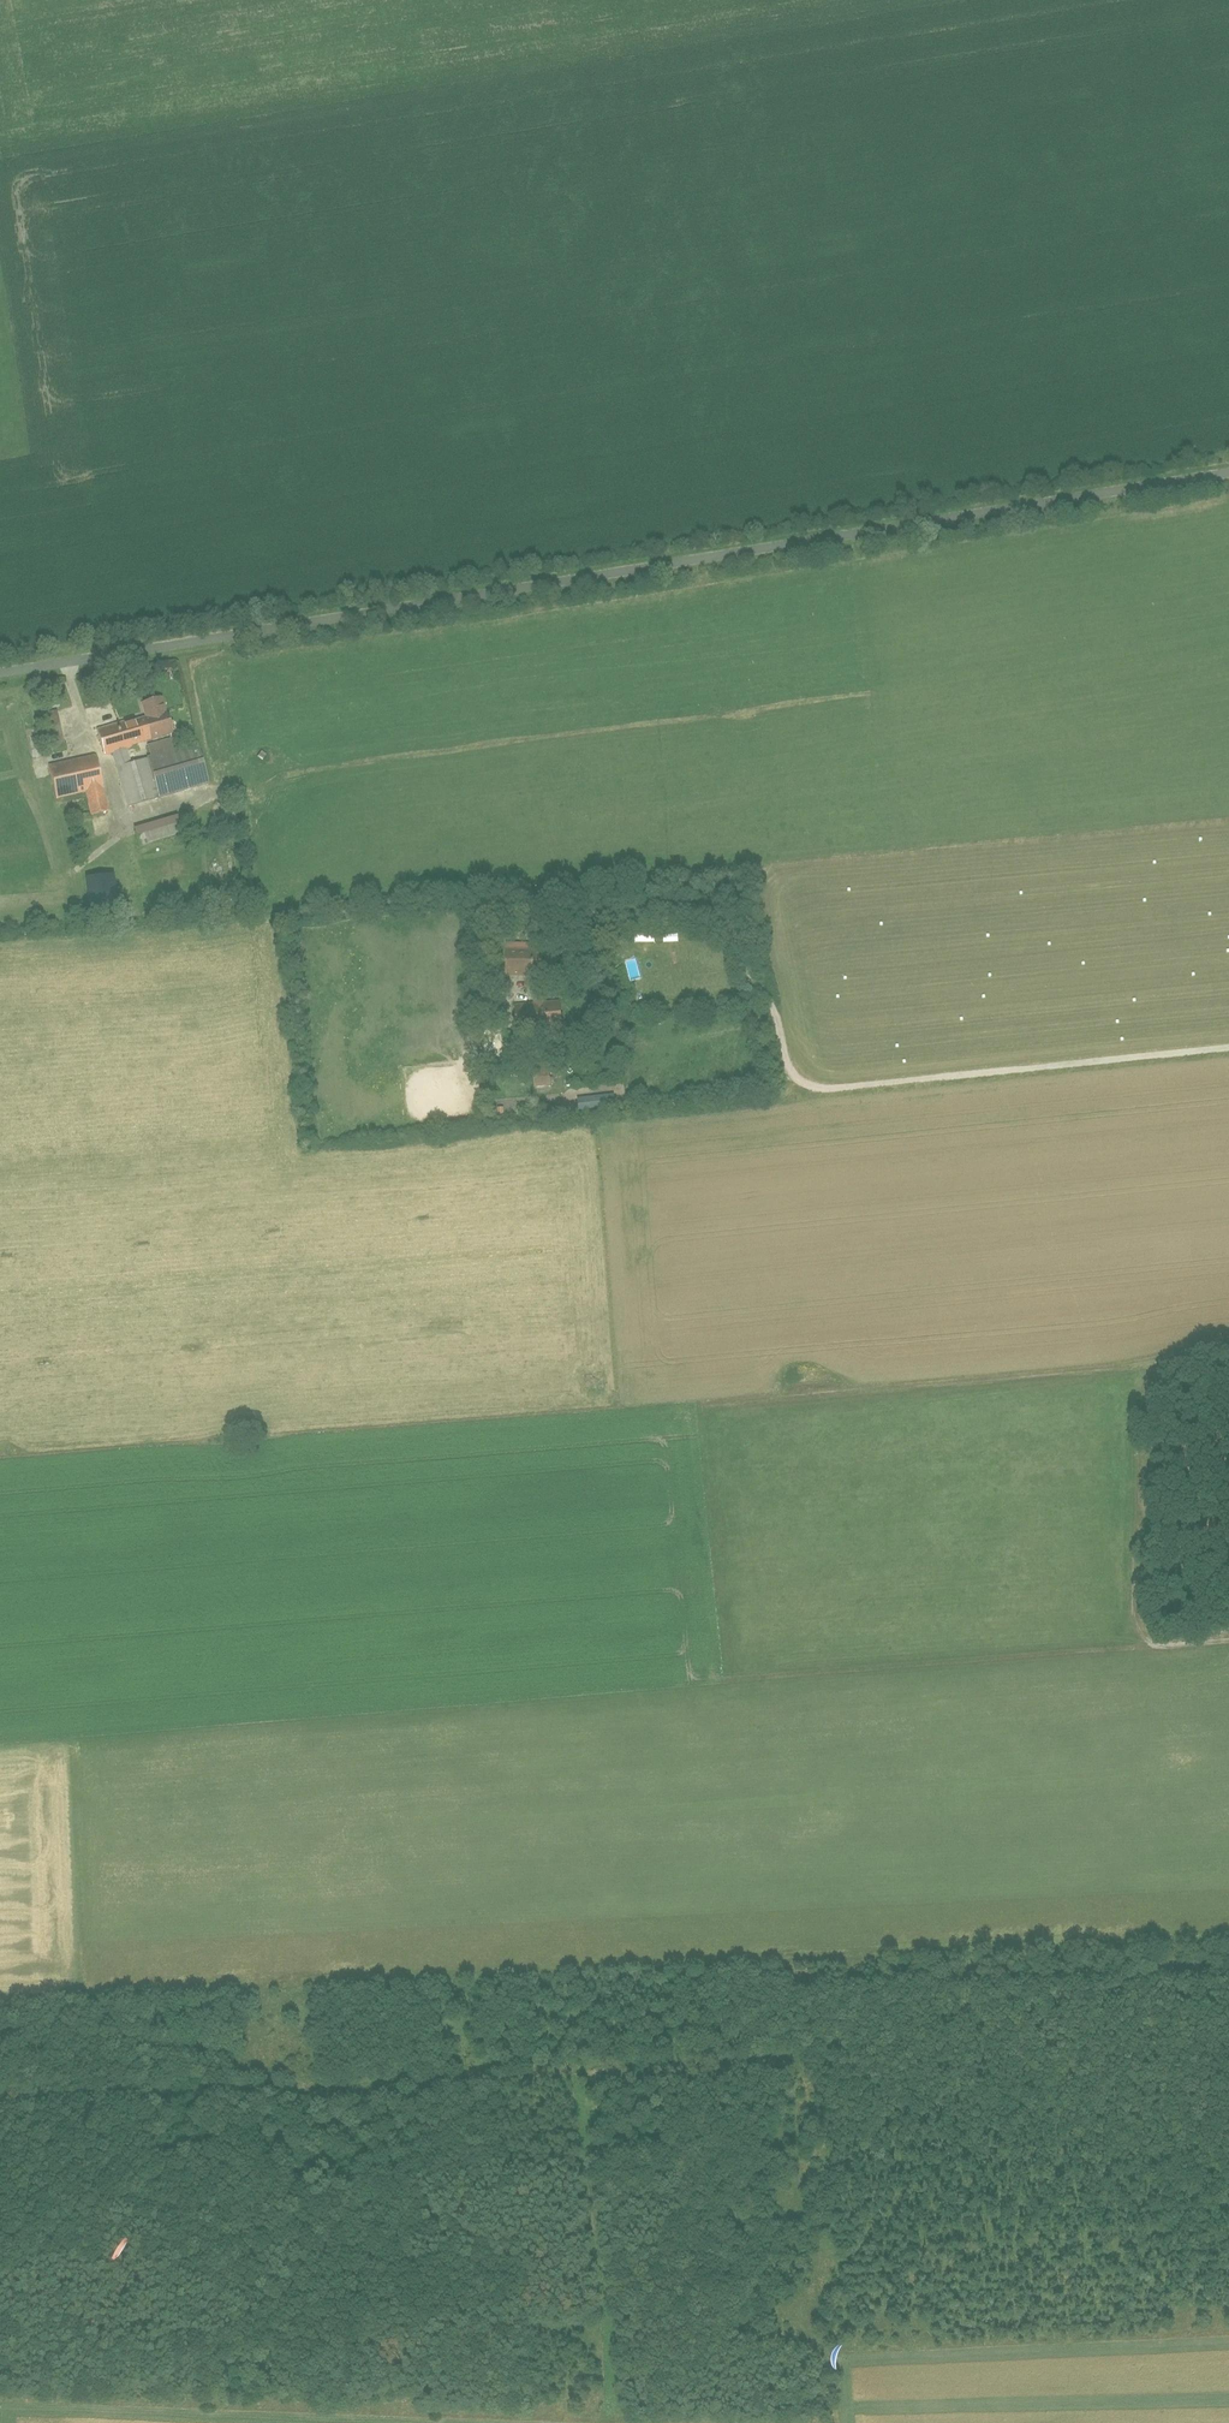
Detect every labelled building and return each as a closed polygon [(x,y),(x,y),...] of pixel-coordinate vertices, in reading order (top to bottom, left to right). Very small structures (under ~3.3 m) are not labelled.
[(155,668),(158,682),(174,679),(171,665),(155,668)] [(197,746),(132,764),(129,751),(176,739),(169,713),(161,715),(156,700),(140,704),(144,719),(97,732),(104,758),(111,756),(125,808),(207,786),(197,746)] [(46,770),(54,802),(83,795),(88,816),(108,811),(95,758),(46,770)] [(142,826),(147,843),(182,833),(177,816),(142,826)] [(113,878),(82,879),(83,911),(115,910),(113,878)] [(502,953),(502,976),(528,975),(542,974),(541,951),(502,953)] [(528,975),(529,1006),(544,1005),(542,974),(528,975)] [(514,1006),(515,1036),(561,1034),(560,1004),(544,1005),(529,1006),(514,1006)] [(532,1065),(534,1091),(555,1090),(554,1064),(532,1065)]
